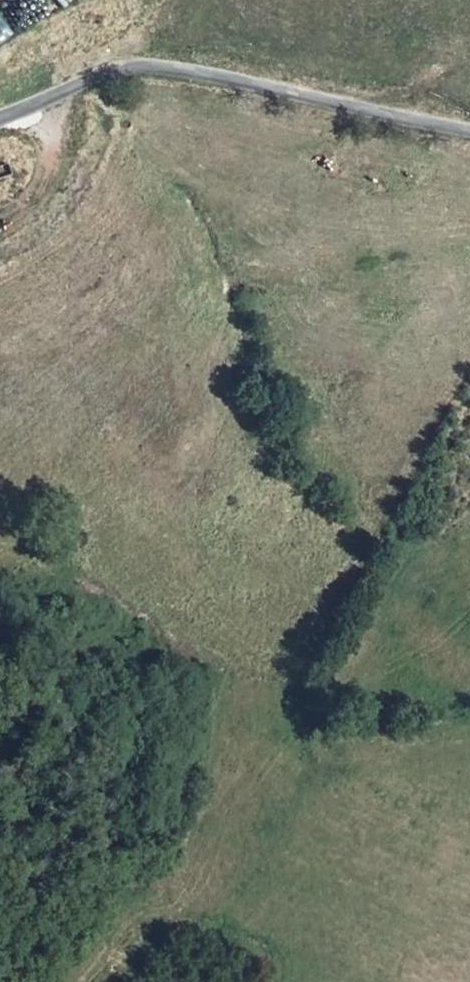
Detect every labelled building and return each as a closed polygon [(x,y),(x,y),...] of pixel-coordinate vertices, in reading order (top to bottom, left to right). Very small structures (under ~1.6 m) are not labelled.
[(9,42),(0,25),(0,46),(9,42)]
